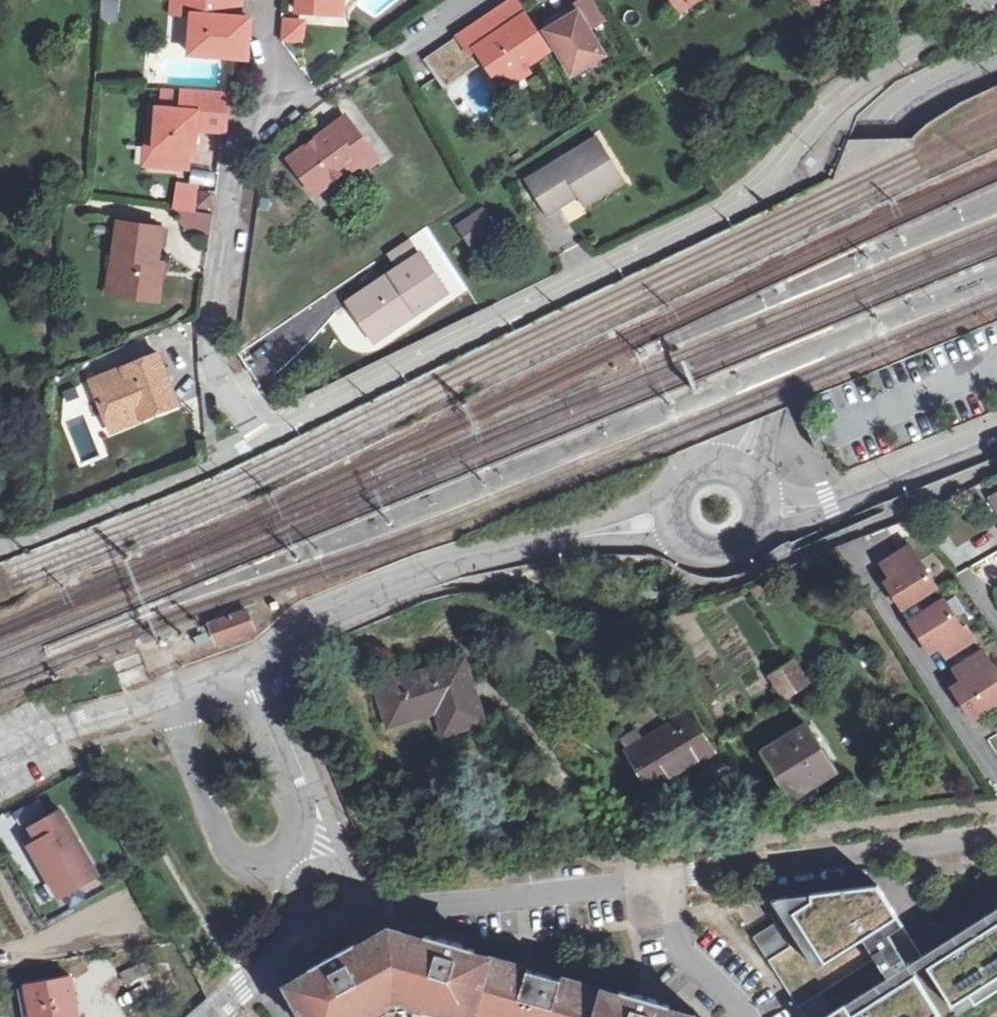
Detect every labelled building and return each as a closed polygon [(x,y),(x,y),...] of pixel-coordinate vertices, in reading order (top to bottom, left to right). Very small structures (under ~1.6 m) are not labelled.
[(101,13),(114,14),(115,0),(102,0),(101,13)] [(233,0),(172,0),(171,12),(192,14),(189,52),(245,57),(248,19),(239,18),(241,1),(233,0)] [(298,11),(334,14),(335,0),(299,0),(298,11)] [(334,14),(344,14),(345,0),(335,0),(334,14)] [(517,0),(512,0),(459,36),(471,53),(477,49),(486,62),(500,83),(526,66),(550,49),(517,0)] [(596,0),(578,0),(573,3),(578,11),(547,30),(573,73),(605,54),(591,30),(608,20),(596,0)] [(682,10),(693,3),(691,0),(675,0),(682,10)] [(806,16),(831,0),(796,0),(806,16)] [(287,20),(285,39),(304,41),(306,22),(287,20)] [(445,89),(486,62),(477,49),(471,53),(459,36),(425,59),(445,89)] [(530,72),(526,66),(500,83),(504,89),(530,72)] [(186,90),(166,89),(164,108),(184,110),(186,90)] [(160,148),(189,150),(193,150),(195,127),(207,127),(207,130),(226,131),(229,93),(186,90),(184,110),(164,108),(158,108),(155,147),(160,148)] [(317,193),(345,173),(360,163),(364,169),(378,159),(349,117),(292,158),(317,193)] [(568,180),(577,194),(583,205),(625,180),(600,138),(527,181),(546,213),(563,203),(554,188),(568,180)] [(189,150),(160,148),(158,163),(188,166),(189,150)] [(360,163),(345,173),(349,179),(364,169),(360,163)] [(554,188),(563,203),(577,194),(568,180),(554,188)] [(198,185),(181,183),(178,209),(181,210),(183,210),(195,211),(198,185)] [(202,191),(200,205),(209,206),(210,192),(202,191)] [(183,210),(181,210),(180,218),(196,220),(197,212),(195,211),(183,210)] [(461,228),(469,241),(495,224),(487,211),(461,228)] [(214,214),(197,212),(196,220),(195,224),(199,229),(211,231),(214,214)] [(118,221),(114,256),(120,257),(116,294),(159,299),(163,262),(159,262),(163,227),(118,221)] [(495,224),(469,241),(473,247),(499,230),(495,224)] [(353,300),(370,325),(382,318),(390,330),(410,317),(407,313),(414,308),(417,313),(447,292),(422,254),(421,255),(410,238),(389,252),(401,269),(353,300)] [(109,294),(116,294),(120,257),(114,256),(109,294)] [(407,313),(410,317),(417,313),(414,308),(407,313)] [(382,318),(370,325),(379,338),(390,330),(382,318)] [(91,381),(107,422),(139,410),(142,419),(177,405),(157,355),(91,381)] [(139,410),(107,422),(110,431),(142,419),(139,410)] [(936,589),(908,546),(881,564),(890,576),(883,580),(902,609),(936,589)] [(942,599),(909,621),(930,650),(939,645),(947,657),(974,639),(965,626),(961,629),(942,599)] [(254,630),(247,611),(210,624),(218,643),(254,630)] [(981,650),(953,668),(961,682),(953,687),(971,716),(996,700),(996,675),(981,650)] [(372,680),(388,745),(485,721),(469,656),(372,680)] [(794,662),(774,675),(786,697),(807,684),(794,662)] [(649,792),(719,753),(693,708),(642,736),(637,727),(619,738),(649,792)] [(805,725),(801,728),(810,740),(813,738),(805,725)] [(801,728),(764,751),(792,796),(834,771),(813,738),(810,740),(801,728)] [(42,840),(71,825),(64,809),(34,825),(42,840)] [(99,873),(71,825),(42,840),(32,846),(59,895),(99,873)] [(761,900),(775,922),(754,936),(805,1016),(951,1016),(996,988),(996,907),(922,955),(877,884),(761,900)] [(504,967),(459,954),(460,948),(433,940),(424,938),(423,943),(387,933),(352,952),(349,947),(321,962),(324,967),(286,988),(303,1016),(490,1016),(504,967)] [(140,963),(121,972),(126,985),(145,975),(140,963)] [(667,1014),(667,1007),(651,1002),(636,997),(634,1004),(529,974),(527,982),(515,979),(517,971),(504,967),(490,1016),(679,1016),(667,1014)] [(523,972),(517,971),(515,979),(527,982),(529,974),(523,972)] [(70,977),(27,984),(32,1016),(77,1016),(70,977)]
